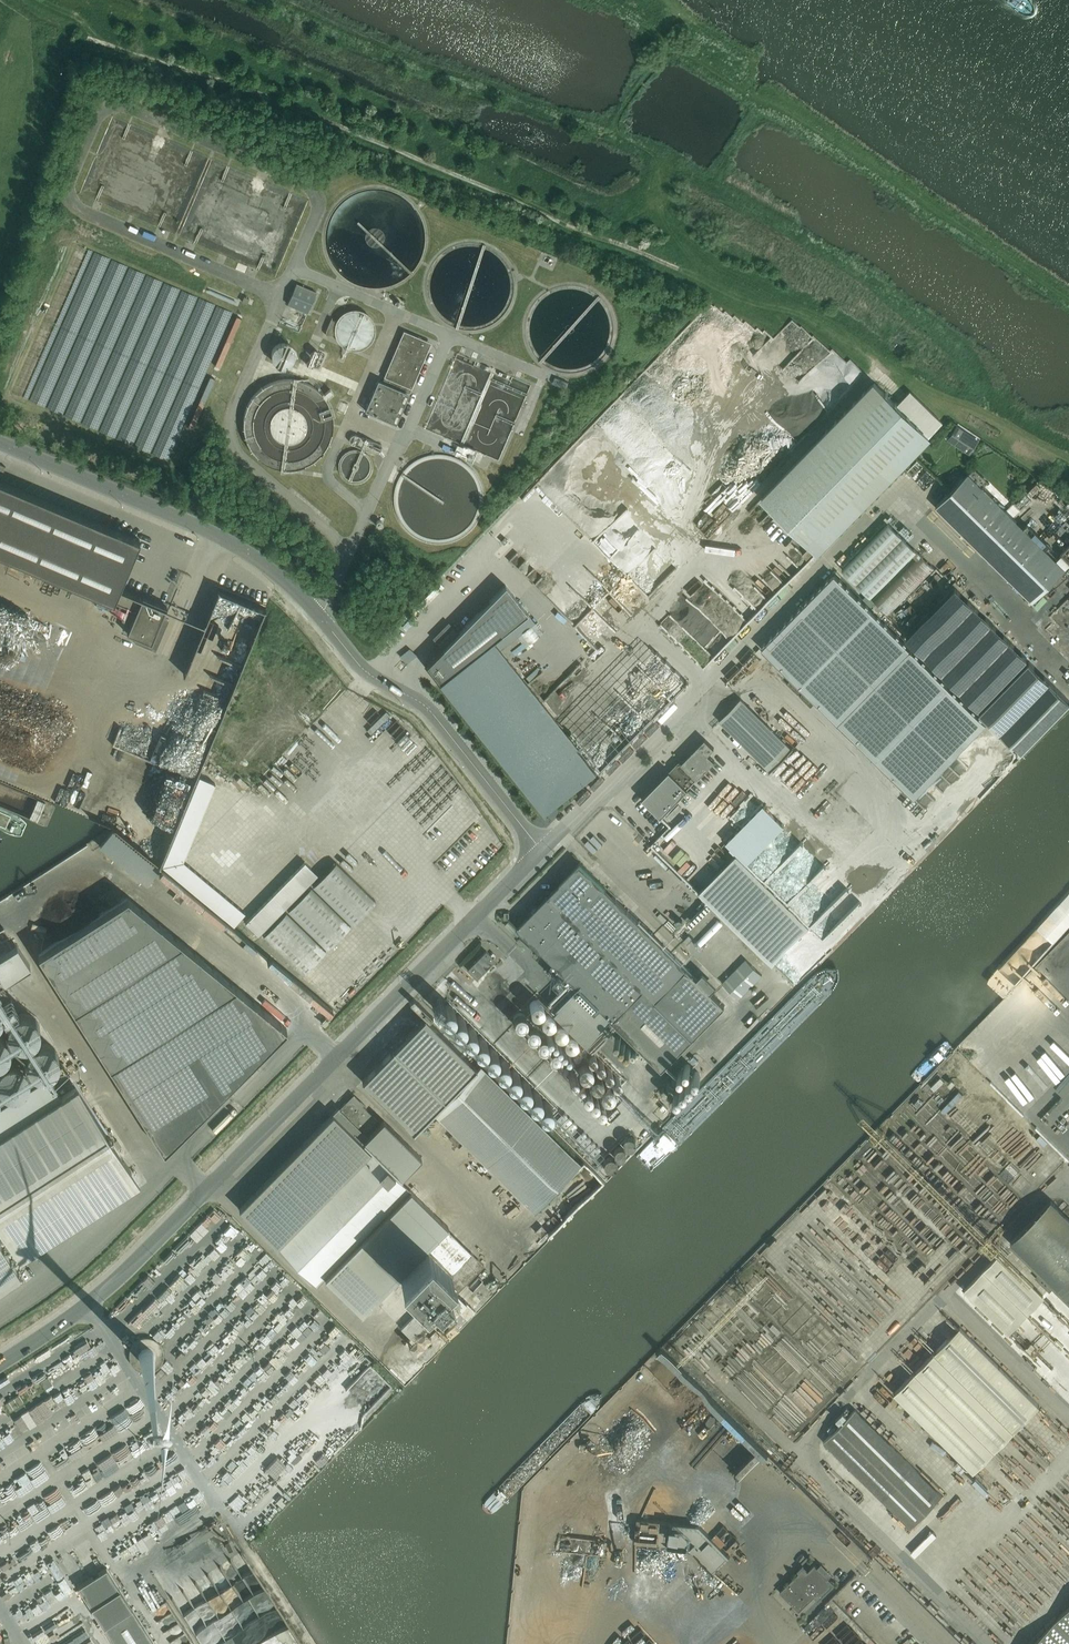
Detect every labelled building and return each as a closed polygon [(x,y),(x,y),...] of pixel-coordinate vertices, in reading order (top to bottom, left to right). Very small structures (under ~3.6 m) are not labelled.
[(288,306),(307,314),(315,294),(297,286),(288,306)] [(730,309),(707,334),(719,346),(725,339),(732,345),(740,336),(738,334),(749,322),(740,313),(737,316),(730,309)] [(354,333),(367,332),(365,310),(352,311),(354,333)] [(758,344),(762,337),(752,330),(747,337),(758,344)] [(402,334),(396,349),(382,382),(378,380),(365,411),(392,422),(405,392),(409,393),(431,342),(404,331),(402,334)] [(359,364),(362,357),(346,350),(343,357),(359,364)] [(733,374),(719,361),(716,364),(729,378),(733,374)] [(348,364),(345,371),(357,375),(359,368),(348,364)] [(629,382),(620,390),(631,402),(640,394),(629,382)] [(918,447),(920,449),(922,446),(921,445),(929,437),(918,426),(919,425),(917,423),(916,424),(908,417),(910,416),(907,413),(906,415),(897,405),(898,404),(895,402),(894,403),(887,396),(888,395),(886,392),(885,394),(874,383),(866,391),(865,390),(862,393),(863,394),(856,401),(855,400),(853,402),(854,403),(847,411),(846,409),(844,412),(845,413),(838,420),(837,419),(834,421),(835,422),(828,430),(827,429),(825,431),(826,432),(762,498),(774,509),(773,510),(775,513),(776,512),(785,520),(784,521),(786,523),(787,522),(794,529),(793,530),(796,533),(797,531),(804,538),(803,540),(805,542),(806,541),(817,551),(862,505),(864,506),(866,504),(865,502),(872,495),(873,496),(875,494),(874,493),(881,486),(882,487),(885,484),(883,483),(890,476),(892,477),(894,475),(893,474),(900,467),(901,468),(903,465),(902,464),(909,457),(910,458),(913,456),(911,455),(918,447)] [(947,441),(969,455),(979,440),(957,426),(947,441)] [(932,504),(1067,636),(1068,633),(1068,573),(965,471),(932,504)] [(142,597),(139,596),(139,597),(122,590),(122,589),(119,588),(139,540),(0,481),(0,554),(113,601),(112,602),(136,612),(127,633),(142,640),(140,642),(154,648),(162,629),(158,627),(167,607),(142,597)] [(1025,494),(1013,506),(1020,512),(1031,501),(1025,494)] [(888,514),(904,531),(910,525),(894,508),(888,514)] [(862,599),(872,608),(871,609),(881,618),(886,613),(888,616),(934,569),(887,523),(841,569),(867,594),(862,599)] [(928,550),(932,544),(919,538),(916,544),(928,550)] [(834,575),(762,649),(916,800),(988,727),(834,575)] [(426,665),(440,682),(527,613),(505,585),(426,665)] [(906,638),(942,673),(991,623),(955,588),(906,638)] [(689,611),(679,621),(688,630),(698,620),(689,611)] [(688,630),(692,634),(701,625),(698,622),(688,630)] [(945,671),(980,706),(1027,659),(992,624),(945,671)] [(709,631),(704,636),(714,646),(719,641),(709,631)] [(402,647),(416,661),(425,652),(410,638),(402,647)] [(491,641),(439,683),(516,779),(545,813),(597,772),(568,738),(491,641)] [(708,641),(697,644),(699,654),(710,651),(708,641)] [(236,651),(216,701),(222,704),(243,653),(236,651)] [(659,678),(669,668),(661,660),(651,670),(659,678)] [(1020,753),(1068,703),(1068,701),(1028,661),(978,712),(1020,753)] [(723,683),(719,687),(727,695),(731,691),(723,683)] [(41,704),(70,714),(75,698),(46,689),(41,704)] [(740,699),(719,721),(771,771),(792,750),(740,699)] [(676,768),(677,770),(690,783),(692,784),(714,761),(707,754),(714,748),(704,739),(676,768)] [(429,771),(438,763),(433,758),(424,766),(429,771)] [(670,772),(643,799),(660,816),(687,789),(686,788),(690,783),(677,770),(674,772),(672,770),(670,772)] [(208,798),(209,798),(215,784),(199,777),(191,797),(190,796),(161,865),(234,926),(246,911),(183,857),(208,798)] [(907,815),(915,807),(903,795),(895,803),(907,815)] [(851,806),(840,818),(846,824),(858,811),(851,806)] [(162,830),(169,832),(174,814),(168,812),(162,830)] [(304,861),(245,922),(258,935),(317,874),(304,861)] [(352,925),(375,901),(336,862),(312,886),(352,925)] [(697,978),(687,968),(580,862),(516,927),(661,1069),(724,1006),(710,992),(716,986),(702,972),(697,978)] [(327,951),(350,927),(311,888),(287,911),(327,951)] [(286,1028),(235,986),(128,897),(38,954),(164,1151),(208,1107),(211,1109),(227,1093),(224,1090),(286,1028)] [(303,975),(325,952),(285,913),(262,936),(303,975)] [(52,1073),(57,1080),(67,1073),(62,1067),(66,1064),(36,1017),(19,1004),(5,983),(30,965),(17,945),(0,955),(0,1107),(52,1073)] [(486,951),(467,970),(476,979),(495,960),(486,951)] [(449,978),(460,975),(456,958),(444,961),(449,978)] [(499,974),(502,969),(493,964),(490,968),(499,974)] [(303,976),(312,984),(322,973),(313,965),(303,976)] [(334,1006),(347,993),(340,986),(327,999),(334,1006)] [(300,1000),(323,1022),(334,1012),(310,989),(300,1000)] [(476,1067),(424,1018),(362,1081),(413,1131),(476,1067)] [(530,1103),(543,1116),(552,1107),(544,1086),(532,1075),(531,1072),(527,1068),(524,1069),(521,1062),(516,1057),(513,1058),(510,1051),(506,1047),(502,1048),(498,1039),(495,1035),(490,1037),(486,1027),(484,1025),(479,1027),(476,1019),(475,1018),(469,1020),(465,1024),(471,1031),(472,1033),(464,1025),(472,1045),(530,1103)] [(553,1054),(556,1062),(564,1059),(555,1032),(541,1037),(548,1056),(553,1054)] [(70,1071),(75,1067),(73,1063),(67,1067),(70,1071)] [(478,1068),(435,1111),(459,1134),(458,1135),(535,1211),(578,1168),(478,1068)] [(992,1075),(999,1083),(1005,1078),(999,1069),(992,1075)] [(940,1074),(929,1084),(934,1089),(945,1079),(940,1074)] [(584,1079),(583,1099),(602,1100),(602,1094),(609,1094),(610,1079),(584,1079)] [(0,1136),(0,1225),(13,1244),(28,1235),(35,1247),(137,1181),(77,1087),(0,1136)] [(345,1103),(338,1109),(337,1108),(332,1113),(353,1133),(358,1129),(363,1134),(377,1120),(363,1106),(364,1105),(360,1100),(356,1104),(351,1099),(346,1104),(345,1103)] [(324,1277),(362,1314),(375,1301),(375,1302),(377,1301),(413,1337),(484,1265),(447,1229),(449,1227),(353,1133),(332,1113),(239,1209),(317,1285),(324,1277)] [(383,1120),(363,1140),(401,1178),(421,1157),(383,1120)] [(1035,1278),(1049,1291),(1054,1286),(1068,1300),(1068,1218),(1051,1201),(1010,1242),(1040,1272),(1035,1278)] [(0,1238),(0,1283),(21,1270),(0,1238)] [(17,1245),(21,1251),(28,1247),(23,1240),(17,1245)] [(1043,1296),(1000,1253),(964,1290),(1007,1332),(1043,1296)] [(213,1286),(228,1302),(258,1273),(243,1258),(213,1286)] [(248,1293),(257,1302),(249,1311),(255,1317),(269,1303),(253,1288),(248,1293)] [(469,1300),(480,1307),(484,1301),(474,1294),(469,1300)] [(232,1328),(246,1315),(241,1310),(228,1323),(232,1328)] [(973,1472),(1039,1405),(957,1324),(892,1390),(973,1472)] [(142,1325),(132,1326),(134,1341),(129,1342),(131,1368),(144,1366),(143,1361),(161,1359),(159,1335),(143,1337),(142,1325)] [(210,1337),(222,1349),(232,1339),(225,1332),(220,1327),(210,1337)] [(263,1355),(267,1349),(257,1342),(253,1349),(263,1355)] [(850,1349),(845,1355),(855,1364),(859,1358),(850,1349)] [(78,1359),(87,1379),(106,1370),(96,1350),(78,1359)] [(315,1371),(321,1365),(313,1358),(307,1364),(315,1371)] [(241,1375),(248,1383),(257,1375),(250,1367),(241,1375)] [(73,1382),(83,1377),(79,1368),(68,1373),(73,1382)] [(60,1381),(58,1377),(50,1381),(46,1373),(39,1376),(45,1388),(60,1381)] [(211,1385),(218,1394),(230,1383),(223,1374),(211,1385)] [(226,1389),(234,1396),(245,1383),(237,1376),(226,1389)] [(285,1387),(293,1394),(301,1384),(293,1377),(285,1387)] [(34,1385),(26,1390),(29,1395),(37,1390),(34,1385)] [(129,1387),(61,1426),(68,1438),(136,1399),(129,1387)] [(164,1392),(173,1400),(178,1395),(169,1387),(164,1392)] [(48,1389),(40,1393),(44,1401),(51,1396),(48,1389)] [(166,1405),(171,1400),(164,1394),(159,1399),(166,1405)] [(23,1402),(18,1395),(5,1403),(10,1411),(23,1402)] [(823,1441),(910,1527),(947,1490),(861,1404),(823,1441)] [(13,1411),(18,1422),(25,1418),(20,1408),(13,1411)] [(50,1437),(61,1429),(54,1418),(42,1426),(50,1437)] [(79,1477),(108,1460),(102,1450),(105,1448),(108,1455),(118,1449),(114,1442),(133,1432),(125,1418),(96,1435),(99,1441),(79,1452),(81,1456),(72,1461),(77,1470),(75,1471),(79,1477)] [(16,1457),(24,1468),(51,1449),(40,1433),(24,1444),(20,1439),(7,1448),(14,1458),(16,1457)] [(277,1471),(289,1460),(281,1451),(269,1462),(277,1471)] [(211,1457),(207,1460),(215,1469),(218,1465),(211,1457)] [(17,1496),(24,1509),(53,1492),(48,1484),(34,1492),(31,1488),(17,1496)] [(176,1493),(184,1505),(199,1496),(192,1484),(176,1493)] [(80,1514),(88,1510),(81,1497),(73,1502),(80,1514)] [(9,1525),(3,1507),(0,1508),(0,1528),(9,1525)] [(732,1523),(736,1520),(726,1509),(722,1512),(732,1523)] [(83,1514),(86,1526),(98,1523),(95,1511),(83,1514)] [(167,1522),(156,1528),(161,1537),(173,1531),(167,1522)] [(35,1531),(43,1545),(55,1538),(47,1524),(35,1531)] [(25,1529),(15,1533),(23,1552),(34,1548),(25,1529)] [(142,1555),(134,1543),(126,1548),(127,1549),(121,1553),(128,1564),(142,1555)] [(666,1586),(703,1551),(695,1543),(658,1578),(666,1586)] [(250,1565),(241,1571),(249,1583),(258,1577),(250,1565)] [(803,1576),(799,1572),(780,1592),(799,1611),(814,1596),(818,1600),(833,1584),(814,1565),(803,1576)] [(106,1568),(78,1586),(115,1643),(155,1643),(106,1568)] [(220,1585),(226,1598),(237,1593),(230,1580),(220,1585)] [(218,1589),(183,1609),(193,1626),(203,1620),(196,1608),(209,1601),(214,1609),(226,1602),(218,1589)] [(59,1619),(74,1612),(66,1597),(51,1604),(59,1619)] [(229,1633),(237,1643),(243,1643),(284,1618),(274,1603),(229,1633)] [(1032,1643),(1068,1643),(1068,1606),(1032,1643)] [(223,1634),(222,1633),(239,1624),(230,1608),(195,1628),(204,1643),(206,1643),(223,1634)] [(36,1618),(43,1629),(57,1620),(50,1609),(36,1618)] [(162,1612),(156,1616),(163,1629),(169,1625),(162,1612)] [(32,1636),(42,1630),(35,1617),(25,1623),(32,1636)]
